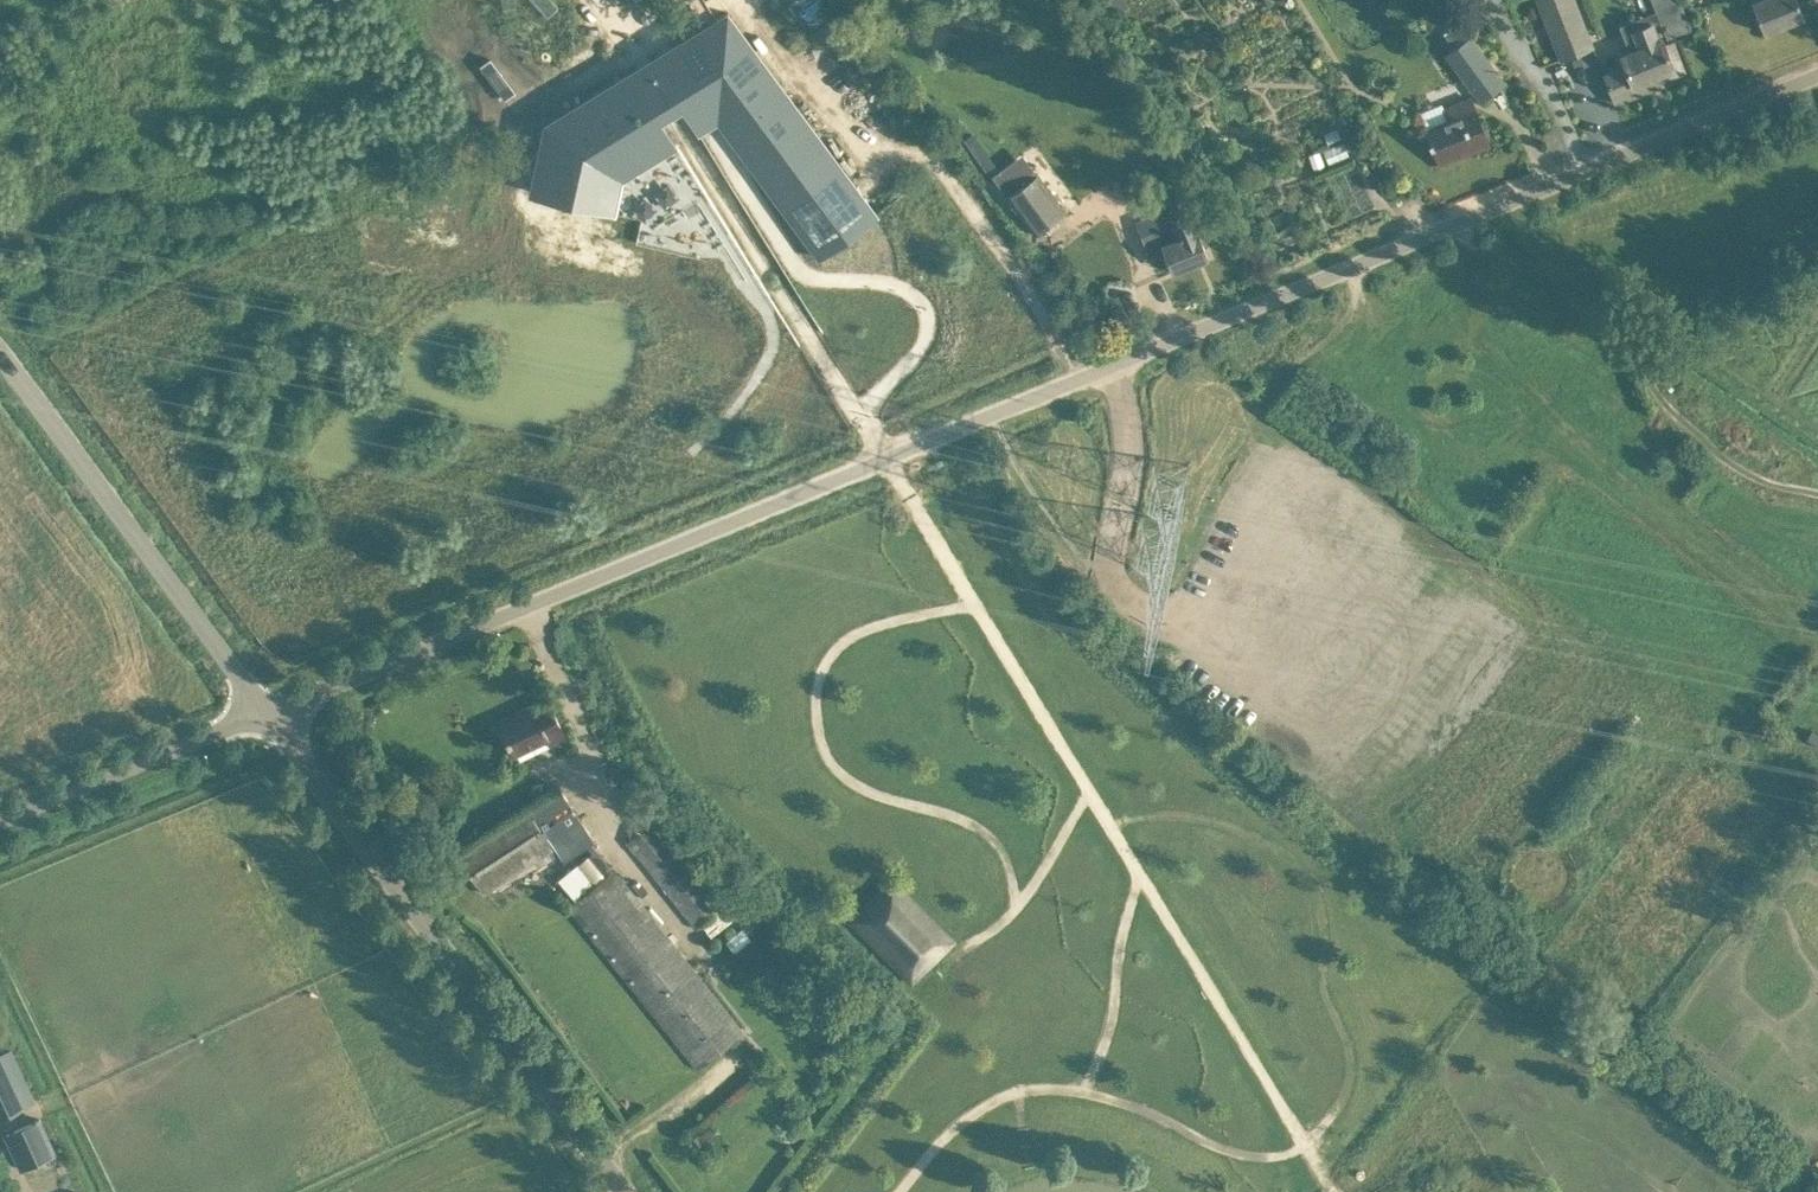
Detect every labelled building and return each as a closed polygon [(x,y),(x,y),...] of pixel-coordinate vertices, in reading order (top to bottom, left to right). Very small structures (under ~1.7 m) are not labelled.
[(1561,57),(1592,45),(1582,20),(1575,0),(1539,0),(1561,57)] [(1756,9),(1764,31),(1805,15),(1799,0),(1752,0),(1756,9)] [(546,121),(531,190),(615,209),(622,176),(676,143),(660,116),(672,109),(683,102),(699,129),(718,117),(819,254),(877,211),(728,10),(654,55),(643,62),(632,69),(546,121)] [(1595,56),(1603,74),(1607,80),(1616,102),(1653,87),(1650,77),(1674,67),(1665,45),(1662,36),(1660,37),(1653,21),(1632,29),(1636,39),(1595,56)] [(1471,36),(1456,47),(1446,54),(1480,100),(1505,82),(1471,36)] [(1442,106),(1448,120),(1427,128),(1431,138),(1429,139),(1431,144),(1433,143),(1439,158),(1469,146),(1470,150),(1489,142),(1470,95),(1442,106)] [(1328,141),(1341,136),(1337,126),(1324,131),(1328,141)] [(1343,140),(1324,148),(1330,161),(1349,153),(1343,140)] [(1324,163),(1320,149),(1310,153),(1314,167),(1324,163)] [(1179,151),(1164,161),(1172,173),(1187,163),(1180,154),(1179,151)] [(1023,152),(993,175),(1007,194),(1032,228),(1035,233),(1057,217),(1066,210),(1038,172),(1023,152)] [(1174,270),(1208,255),(1199,234),(1212,228),(1197,193),(1175,202),(1182,219),(1175,222),(1174,220),(1141,234),(1149,254),(1165,248),(1174,270)] [(500,719),(502,722),(508,736),(506,737),(509,742),(511,741),(516,751),(548,736),(551,742),(566,734),(548,696),(500,719)] [(593,839),(561,789),(460,855),(484,892),(556,845),(564,858),(593,839)] [(696,925),(723,904),(655,819),(628,840),(696,925)] [(615,869),(588,891),(569,906),(698,1067),(744,1030),(615,869)] [(892,879),(853,919),(912,978),(951,939),(892,879)] [(1,1114),(22,1104),(0,1055),(0,1112),(1,1114)] [(40,1117),(6,1133),(21,1167),(56,1152),(40,1117)]
